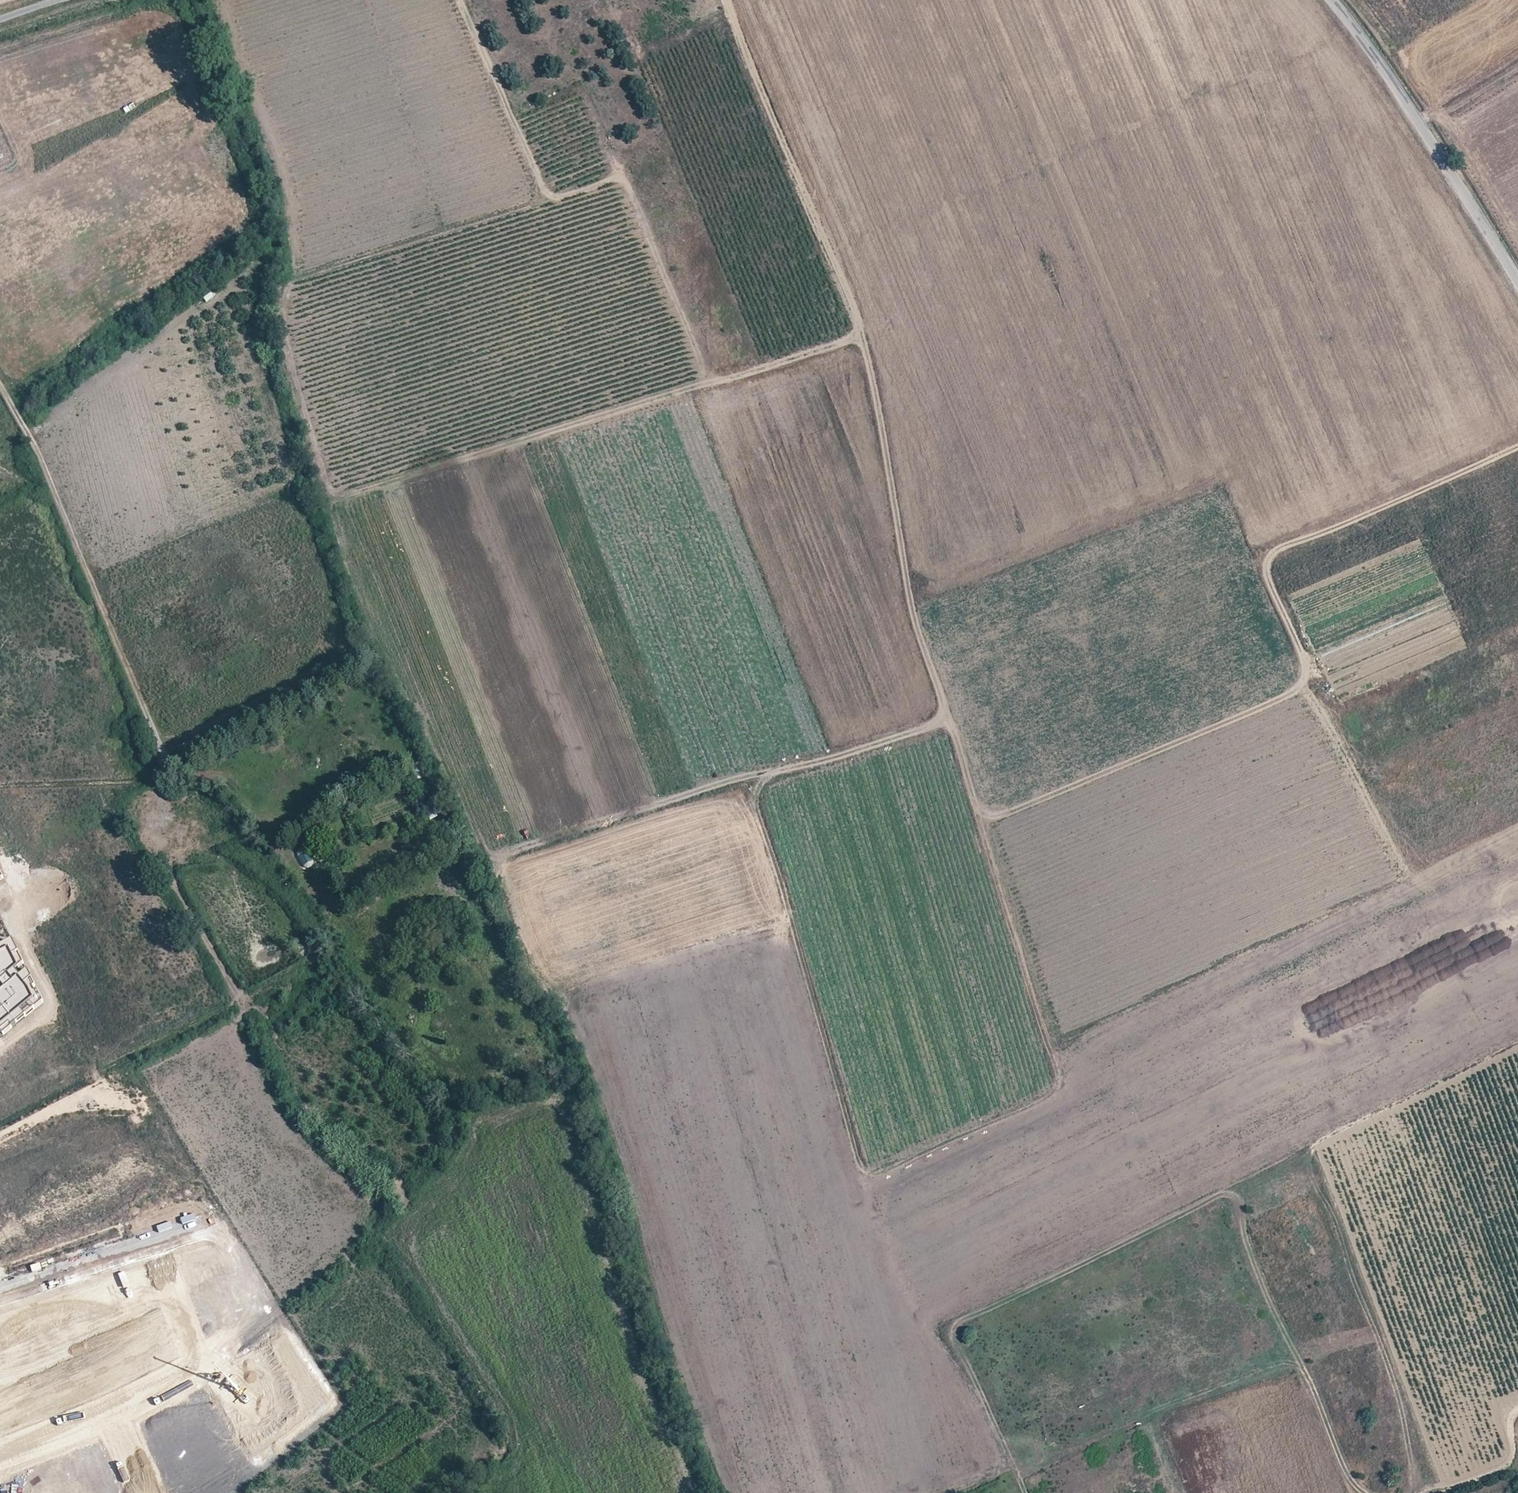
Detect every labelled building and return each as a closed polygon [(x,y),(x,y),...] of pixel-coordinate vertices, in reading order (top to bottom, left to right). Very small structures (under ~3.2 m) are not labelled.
[(296,856),(302,866),(312,860),(307,850),(296,856)] [(12,941),(0,947),(0,1038),(43,1003),(12,941)]
